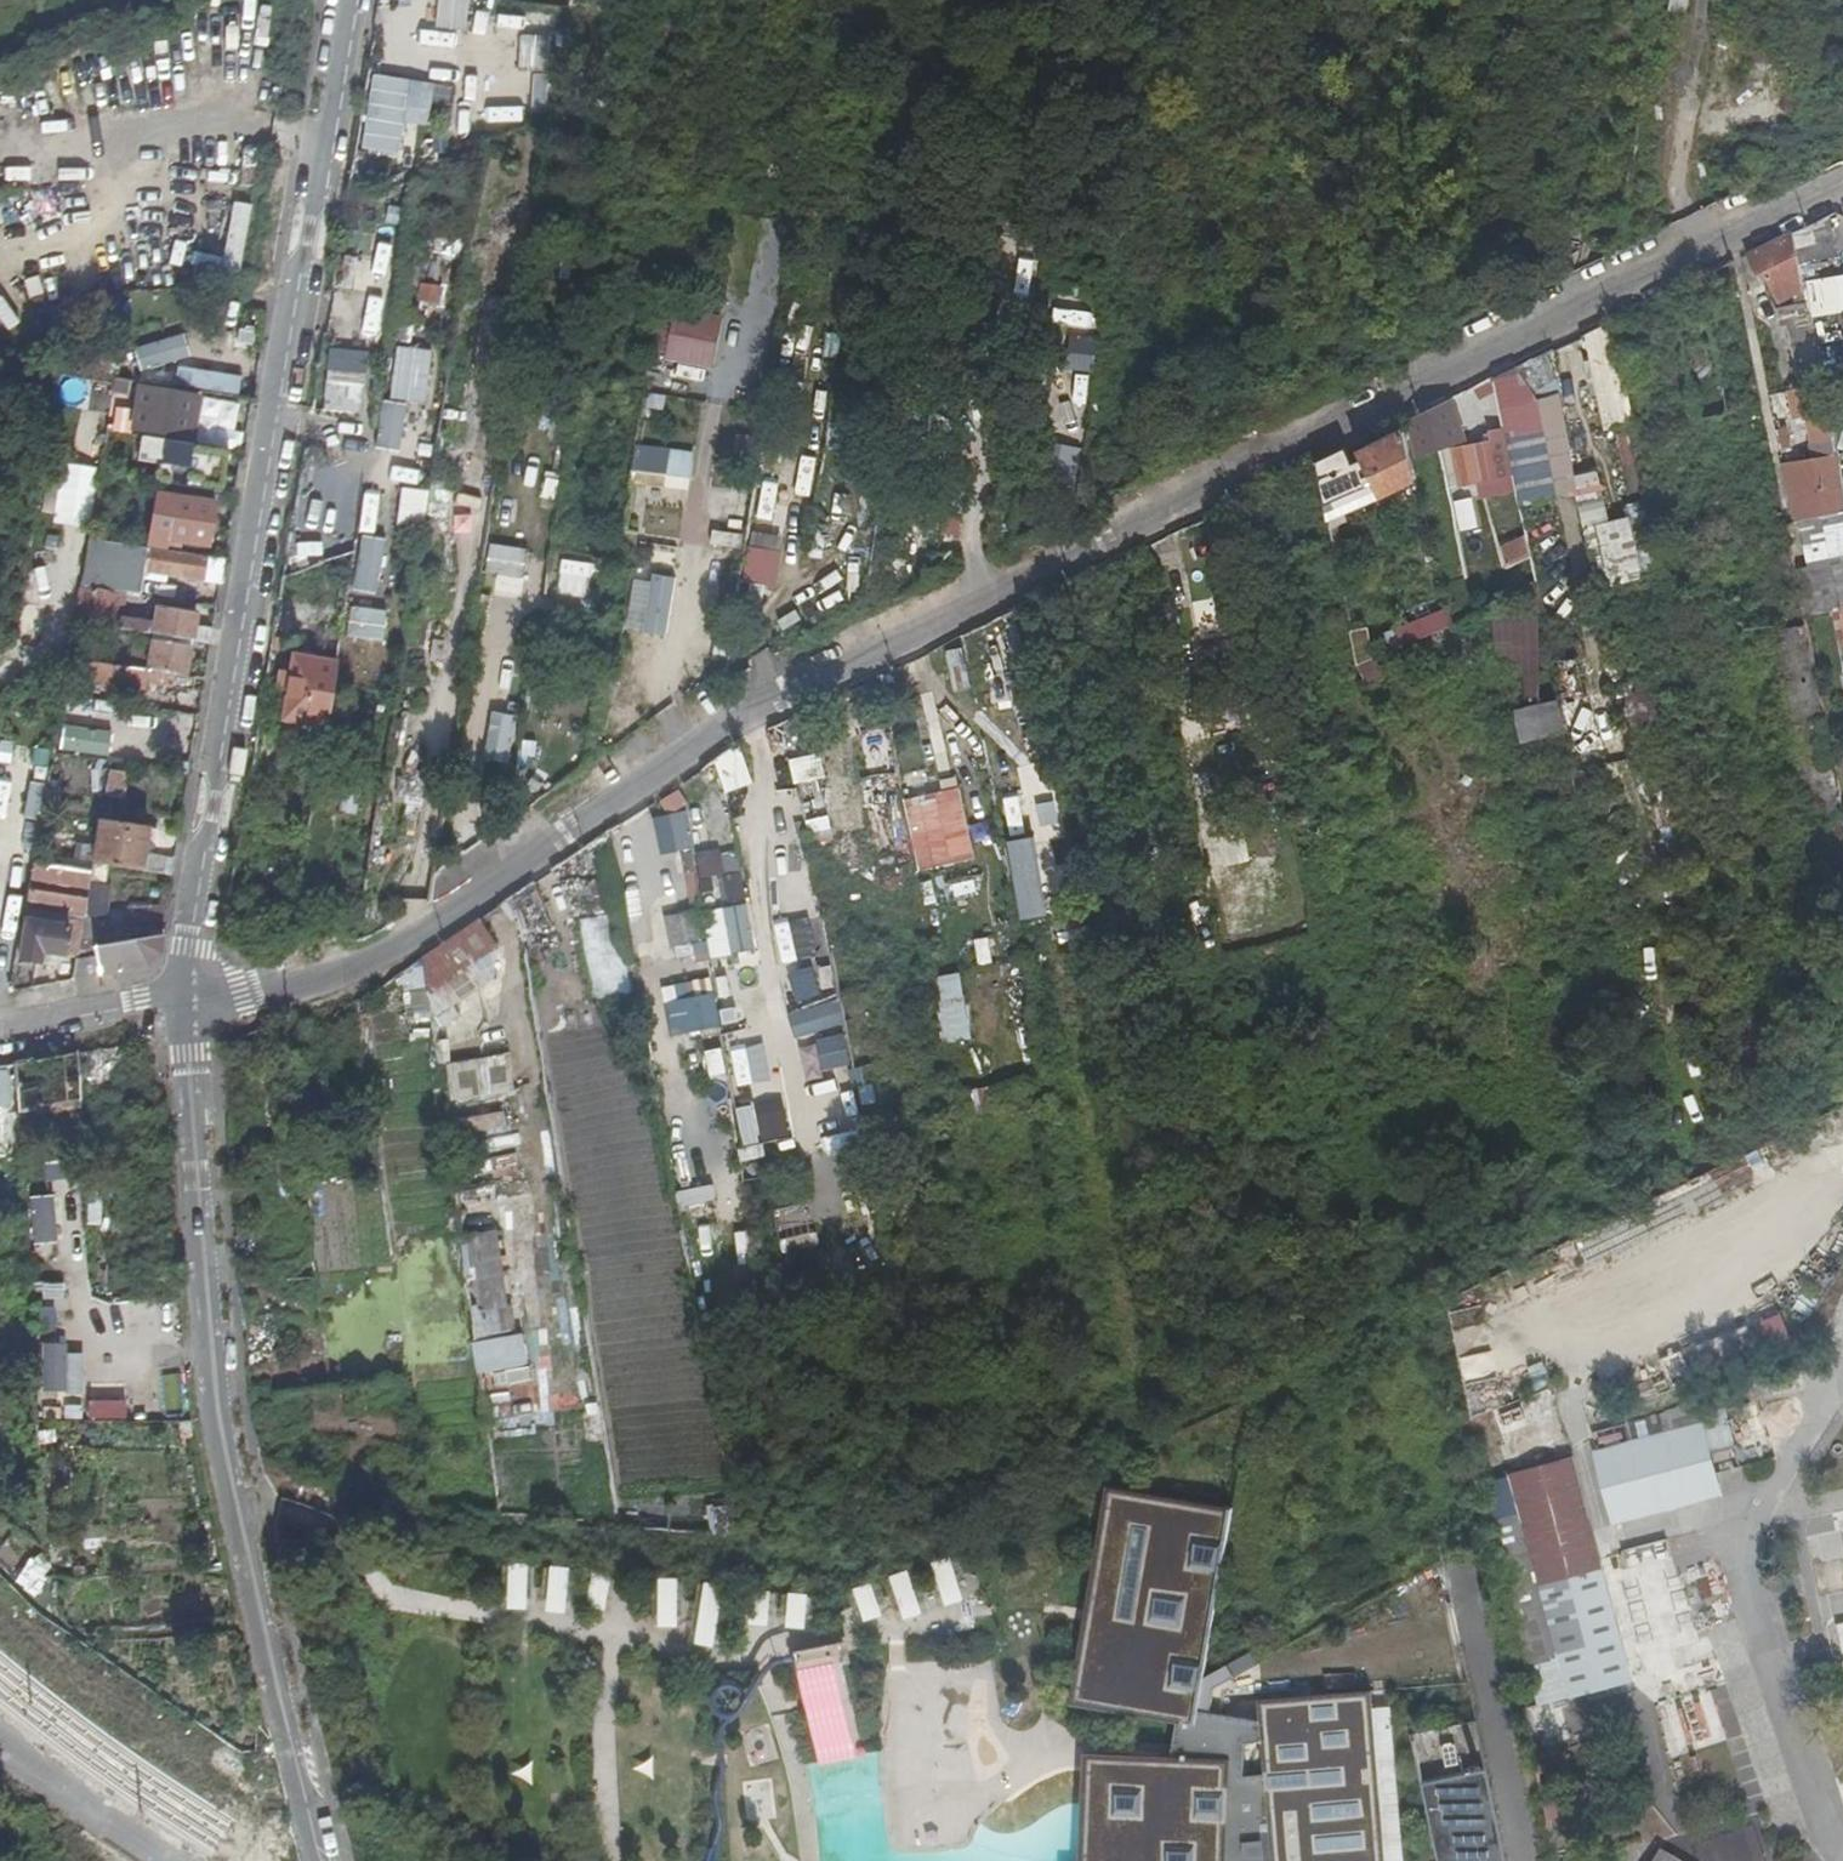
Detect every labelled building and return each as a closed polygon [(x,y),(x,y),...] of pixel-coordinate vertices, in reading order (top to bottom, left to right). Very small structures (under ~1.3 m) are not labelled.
[(522,71),(551,70),(551,35),(521,35),(522,71)] [(105,50),(76,68),(106,117),(135,99),(105,50)] [(400,156),(408,80),(370,76),(362,153),(400,156)] [(515,123),(514,87),(477,88),(478,125),(515,123)] [(854,149),(872,150),(874,135),(854,134),(854,149)] [(228,204),(229,187),(192,186),(188,268),(242,270),(245,205),(228,204)] [(1837,260),(1827,215),(1794,232),(1801,267),(1837,260)] [(1777,304),(1805,286),(1801,267),(1794,232),(1746,255),(1758,276),(1761,274),(1777,304)] [(1020,260),(1018,296),(1034,297),(1036,261),(1020,260)] [(418,302),(440,304),(442,287),(420,285),(418,302)] [(1094,327),(1096,291),(1058,289),(1056,325),(1094,327)] [(364,295),(361,352),(327,350),(324,412),(363,414),(366,352),(383,353),(386,297),(364,295)] [(1803,381),(1822,376),(1808,304),(1783,308),(1786,327),(1792,327),(1803,381)] [(718,368),(721,313),(672,310),(669,365),(718,368)] [(1630,493),(1648,489),(1620,356),(1613,320),(1581,335),(1595,354),(1613,434),(1630,493)] [(140,371),(190,359),(184,335),(134,348),(140,371)] [(1063,339),(1066,378),(1099,376),(1097,337),(1063,339)] [(391,402),(428,404),(431,351),(395,349),(391,402)] [(1525,392),(1555,376),(1548,351),(1495,377),(1506,430),(1515,475),(1518,491),(1527,534),(1532,558),(1537,582),(1561,698),(1561,700),(1589,694),(1536,437),(1534,436),(1525,392)] [(1822,376),(1803,381),(1792,383),(1794,396),(1825,389),(1822,376)] [(192,439),(198,396),(139,386),(132,429),(192,439)] [(1784,466),(1796,524),(1803,522),(1842,514),(1842,501),(1834,456),(1838,455),(1825,389),(1794,396),(1791,397),(1795,419),(1802,417),(1805,428),(1815,425),(1822,459),(1784,466)] [(1460,440),(1446,401),(1405,420),(1414,455),(1460,440)] [(378,452),(415,456),(419,416),(382,412),(378,452)] [(1501,478),(1515,475),(1506,430),(1491,433),(1493,440),(1460,448),(1468,485),(1478,483),(1490,480),(1489,478),(1500,476),(1501,478)] [(183,482),(182,487),(215,492),(218,475),(188,470),(191,445),(124,433),(108,431),(101,473),(117,476),(123,446),(137,447),(135,459),(156,462),(154,467),(159,467),(158,478),(183,482)] [(1417,480),(1406,432),(1362,454),(1382,497),(1417,480)] [(662,450),(636,447),(632,472),(649,474),(650,469),(658,470),(662,450)] [(1367,497),(1349,448),(1319,462),(1329,515),(1367,497)] [(1598,471),(1580,475),(1583,480),(1592,526),(1634,731),(1658,726),(1636,626),(1631,627),(1598,471)] [(1490,480),(1478,483),(1480,499),(1518,491),(1515,475),(1501,478),(1500,476),(1489,478),(1490,480)] [(1585,528),(1592,526),(1583,480),(1580,475),(1574,477),(1585,528)] [(1015,544),(1078,513),(1083,480),(1038,479),(1036,488),(1022,488),(1015,544)] [(1771,634),(1807,626),(1779,487),(1716,502),(1744,640),(1771,634)] [(401,489),(396,526),(424,529),(428,492),(401,489)] [(151,533),(149,547),(176,552),(177,543),(210,548),(216,505),(177,498),(171,535),(151,533)] [(1643,575),(1664,570),(1649,498),(1627,503),(1643,575)] [(1803,522),(1822,614),(1835,611),(1842,609),(1842,514),(1803,522)] [(643,520),(625,517),(619,551),(637,553),(643,520)] [(113,526),(93,522),(90,537),(111,541),(113,526)] [(713,548),(740,549),(741,532),(714,531),(713,548)] [(1508,570),(1532,558),(1527,534),(1500,548),(1508,570)] [(146,572),(167,575),(221,583),(224,561),(206,558),(206,561),(142,549),(142,546),(111,541),(90,537),(82,587),(127,594),(142,597),(144,580),(146,572)] [(329,548),(332,559),(354,550),(356,539),(329,548)] [(484,583),(522,588),(527,549),(489,544),(484,583)] [(743,581),(777,588),(784,553),(750,546),(743,581)] [(165,583),(167,575),(146,572),(144,580),(165,583)] [(649,601),(654,580),(636,577),(632,598),(649,601)] [(1495,627),(1515,711),(1561,698),(1537,582),(1460,620),(1469,640),(1495,627)] [(124,620),(127,594),(82,587),(76,621),(156,634),(192,640),(211,643),(213,628),(196,626),(197,613),(159,607),(156,625),(124,620)] [(1011,630),(1030,621),(1027,604),(1004,615),(1011,630)] [(1450,606),(1397,625),(1404,644),(1457,625),(1450,606)] [(385,641),(386,611),(350,609),(348,639),(385,641)] [(1835,611),(1842,650),(1842,609),(1835,611)] [(1771,634),(1811,823),(1842,816),(1842,804),(1807,626),(1771,634)] [(1368,629),(1353,632),(1359,664),(1374,658),(1368,629)] [(1002,631),(1003,657),(1019,656),(1018,631),(1002,631)] [(156,634),(150,671),(187,677),(192,640),(156,634)] [(104,644),(73,639),(69,658),(101,663),(104,644)] [(947,651),(958,689),(971,685),(960,648),(947,651)] [(281,716),(326,721),(337,656),(292,652),(281,716)] [(194,692),(196,678),(187,677),(150,671),(101,663),(69,658),(67,672),(63,694),(86,698),(89,682),(146,691),(147,685),(194,692)] [(1206,698),(1264,683),(1259,660),(1197,676),(1199,684),(1203,683),(1206,698)] [(1364,688),(1383,680),(1378,666),(1361,675),(1364,688)] [(1203,683),(1199,684),(1182,688),(1185,703),(1206,698),(1203,683)] [(1561,698),(1515,711),(1514,711),(1528,778),(1526,780),(1532,817),(1582,802),(1561,700),(1561,698)] [(66,701),(63,719),(111,726),(113,709),(66,701)] [(487,756),(511,760),(518,717),(494,713),(487,756)] [(61,727),(60,753),(110,756),(111,730),(61,727)] [(727,792),(755,782),(742,746),(714,755),(727,792)] [(793,781),(830,777),(827,752),(791,756),(793,781)] [(124,787),(127,774),(107,770),(105,784),(124,787)] [(1006,799),(1025,916),(1061,910),(1048,830),(1026,833),(1020,797),(1006,799)] [(745,899),(741,847),(694,851),(691,811),(656,813),(659,852),(680,850),(682,869),(664,871),(666,890),(687,888),(688,903),(745,899)] [(145,851),(148,828),(100,820),(93,863),(95,863),(112,866),(172,875),(175,856),(145,851)] [(923,853),(947,847),(942,825),(919,830),(923,853)] [(1221,827),(1224,863),(1246,861),(1243,825),(1221,827)] [(605,878),(616,877),(608,832),(594,842),(597,858),(601,857),(605,878)] [(44,952),(80,956),(95,863),(93,863),(35,853),(17,959),(42,962),(44,952)] [(107,902),(112,866),(95,863),(80,956),(75,982),(148,968),(163,954),(165,938),(103,948),(105,926),(167,921),(169,903),(108,906),(108,902),(107,902)] [(599,916),(623,912),(616,877),(605,878),(593,880),(599,916)] [(758,946),(747,898),(666,916),(677,964),(758,946)] [(631,992),(628,974),(613,976),(602,915),(582,919),(597,998),(631,992)] [(782,960),(816,955),(810,916),(776,921),(782,960)] [(495,948),(478,921),(424,956),(429,992),(495,948)] [(796,999),(837,987),(831,969),(815,973),(813,966),(789,973),(796,999)] [(933,976),(946,1044),(974,1038),(961,971),(933,976)] [(715,977),(664,984),(671,1032),(721,1026),(715,977)] [(836,996),(788,1011),(796,1038),(844,1024),(836,996)] [(803,1042),(809,1072),(852,1064),(845,1033),(803,1042)] [(725,1056),(722,1038),(703,1046),(709,1062),(725,1056)] [(67,1103),(66,1103),(69,1141),(85,1139),(80,1053),(64,1057),(67,1103)] [(453,1100),(517,1094),(513,1053),(449,1059),(453,1100)] [(67,1103),(64,1057),(18,1065),(20,1107),(20,1111),(66,1103),(67,1103)] [(20,1107),(18,1065),(0,1068),(0,1108),(20,1107)] [(716,1183),(679,1189),(681,1206),(719,1200),(716,1183)] [(55,1193),(30,1194),(31,1241),(56,1241),(55,1193)] [(810,1201),(778,1207),(784,1245),(817,1240),(810,1201)] [(460,1233),(478,1332),(515,1326),(497,1227),(460,1233)] [(1580,1238),(1586,1259),(1623,1248),(1616,1227),(1580,1238)] [(878,1272),(892,1266),(888,1246),(874,1249),(878,1272)] [(64,1300),(63,1281),(42,1282),(43,1301),(64,1300)] [(69,1307),(71,1344),(85,1344),(84,1307),(69,1307)] [(1675,1386),(1795,1338),(1783,1310),(1664,1358),(1675,1386)] [(525,1331),(472,1340),(478,1373),(531,1364),(525,1331)] [(72,1382),(37,1386),(37,1400),(73,1397),(72,1382)] [(86,1400),(89,1419),(126,1414),(123,1395),(86,1400)] [(1630,1441),(1668,1431),(1662,1412),(1624,1423),(1630,1441)] [(1703,1421),(1688,1425),(1704,1492),(1721,1487),(1703,1421)] [(1668,1431),(1630,1441),(1599,1450),(1615,1517),(1704,1492),(1688,1425),(1668,1431)] [(1629,1674),(1576,1456),(1515,1472),(1524,1509),(1495,1517),(1503,1546),(1531,1538),(1543,1582),(1512,1590),(1529,1658),(1560,1650),(1569,1688),(1629,1674)] [(76,1486),(74,1462),(59,1464),(61,1487),(76,1486)] [(1256,1651),(1204,1680),(1235,1499),(1114,1479),(1075,1708),(1177,1725),(1172,1755),(1085,1754),(1085,1769),(1084,1860),(1408,1860),(1395,1707),(1378,1709),(1377,1692),(1262,1702),(1263,1722),(1214,1713),(1218,1688),(1264,1663),(1256,1651)] [(1810,1536),(1842,1699),(1842,1532),(1842,1530),(1810,1536)] [(954,1554),(933,1560),(947,1605),(967,1599),(954,1554)] [(511,1561),(509,1606),(529,1607),(531,1562),(511,1561)] [(571,1609),(572,1564),(548,1564),(547,1608),(571,1609)] [(901,1618),(922,1615),(915,1568),(894,1571),(901,1618)] [(606,1607),(613,1573),(596,1570),(589,1604),(606,1607)] [(662,1575),(659,1623),(679,1625),(681,1576),(662,1575)] [(876,1579),(855,1585),(865,1620),(887,1614),(876,1579)] [(721,1643),(722,1580),(700,1580),(699,1643),(721,1643)] [(751,1621),(770,1623),(773,1589),(754,1587),(751,1621)] [(787,1625),(809,1625),(810,1590),(788,1590),(787,1625)] [(1702,1688),(1719,1674),(1707,1658),(1689,1672),(1702,1688)] [(1739,1737),(1724,1687),(1657,1708),(1672,1757),(1739,1737)] [(1480,1721),(1412,1736),(1438,1860),(1509,1860),(1480,1721)]
